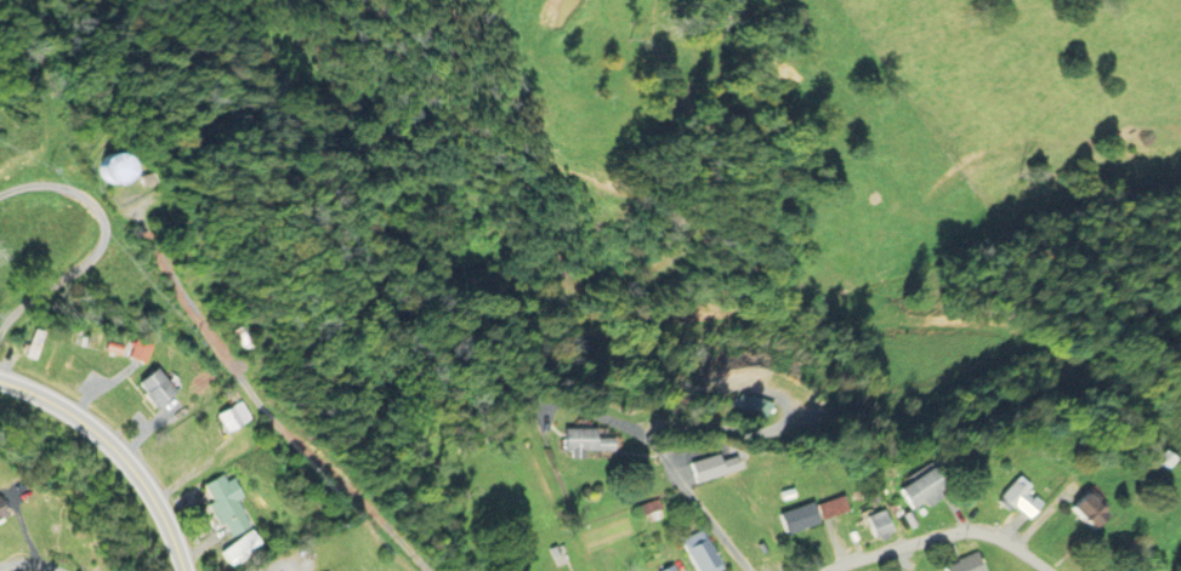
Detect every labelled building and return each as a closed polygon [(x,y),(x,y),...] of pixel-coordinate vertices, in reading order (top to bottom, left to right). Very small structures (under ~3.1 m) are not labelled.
[(104,150),(101,178),(123,181),(126,152),(104,150)] [(226,328),(237,349),(246,344),(236,323),(226,328)] [(143,363),(151,344),(136,337),(128,356),(143,363)] [(152,407),(173,391),(154,367),(133,383),(152,407)] [(249,417),(236,399),(213,415),(226,433),(249,417)] [(561,454),(582,454),(582,452),(616,452),(616,435),(604,435),(604,426),(561,427),(561,454)] [(1164,450),(1157,461),(1166,467),(1173,457),(1164,450)] [(719,459),(716,452),(688,461),(694,482),(739,467),(734,454),(719,459)] [(898,488),(912,508),(947,485),(932,464),(898,488)] [(239,499),(244,497),(232,471),(204,483),(227,536),(251,526),(239,499)] [(1000,494),(1026,517),(1041,500),(1015,477),(1000,494)] [(1090,526),(1106,512),(1086,489),(1069,504),(1090,526)] [(816,502),(821,518),(848,510),(843,494),(816,502)] [(819,521),(812,500),(777,513),(785,534),(819,521)] [(662,515),(657,501),(649,504),(650,508),(643,510),(647,521),(662,515)] [(888,534),(886,509),(865,511),(867,536),(888,534)] [(701,528),(680,540),(699,570),(716,570),(724,566),(701,528)] [(264,548),(254,530),(220,548),(229,566),(264,548)] [(975,549),(942,565),(945,570),(983,570),(985,570),(975,549)]
